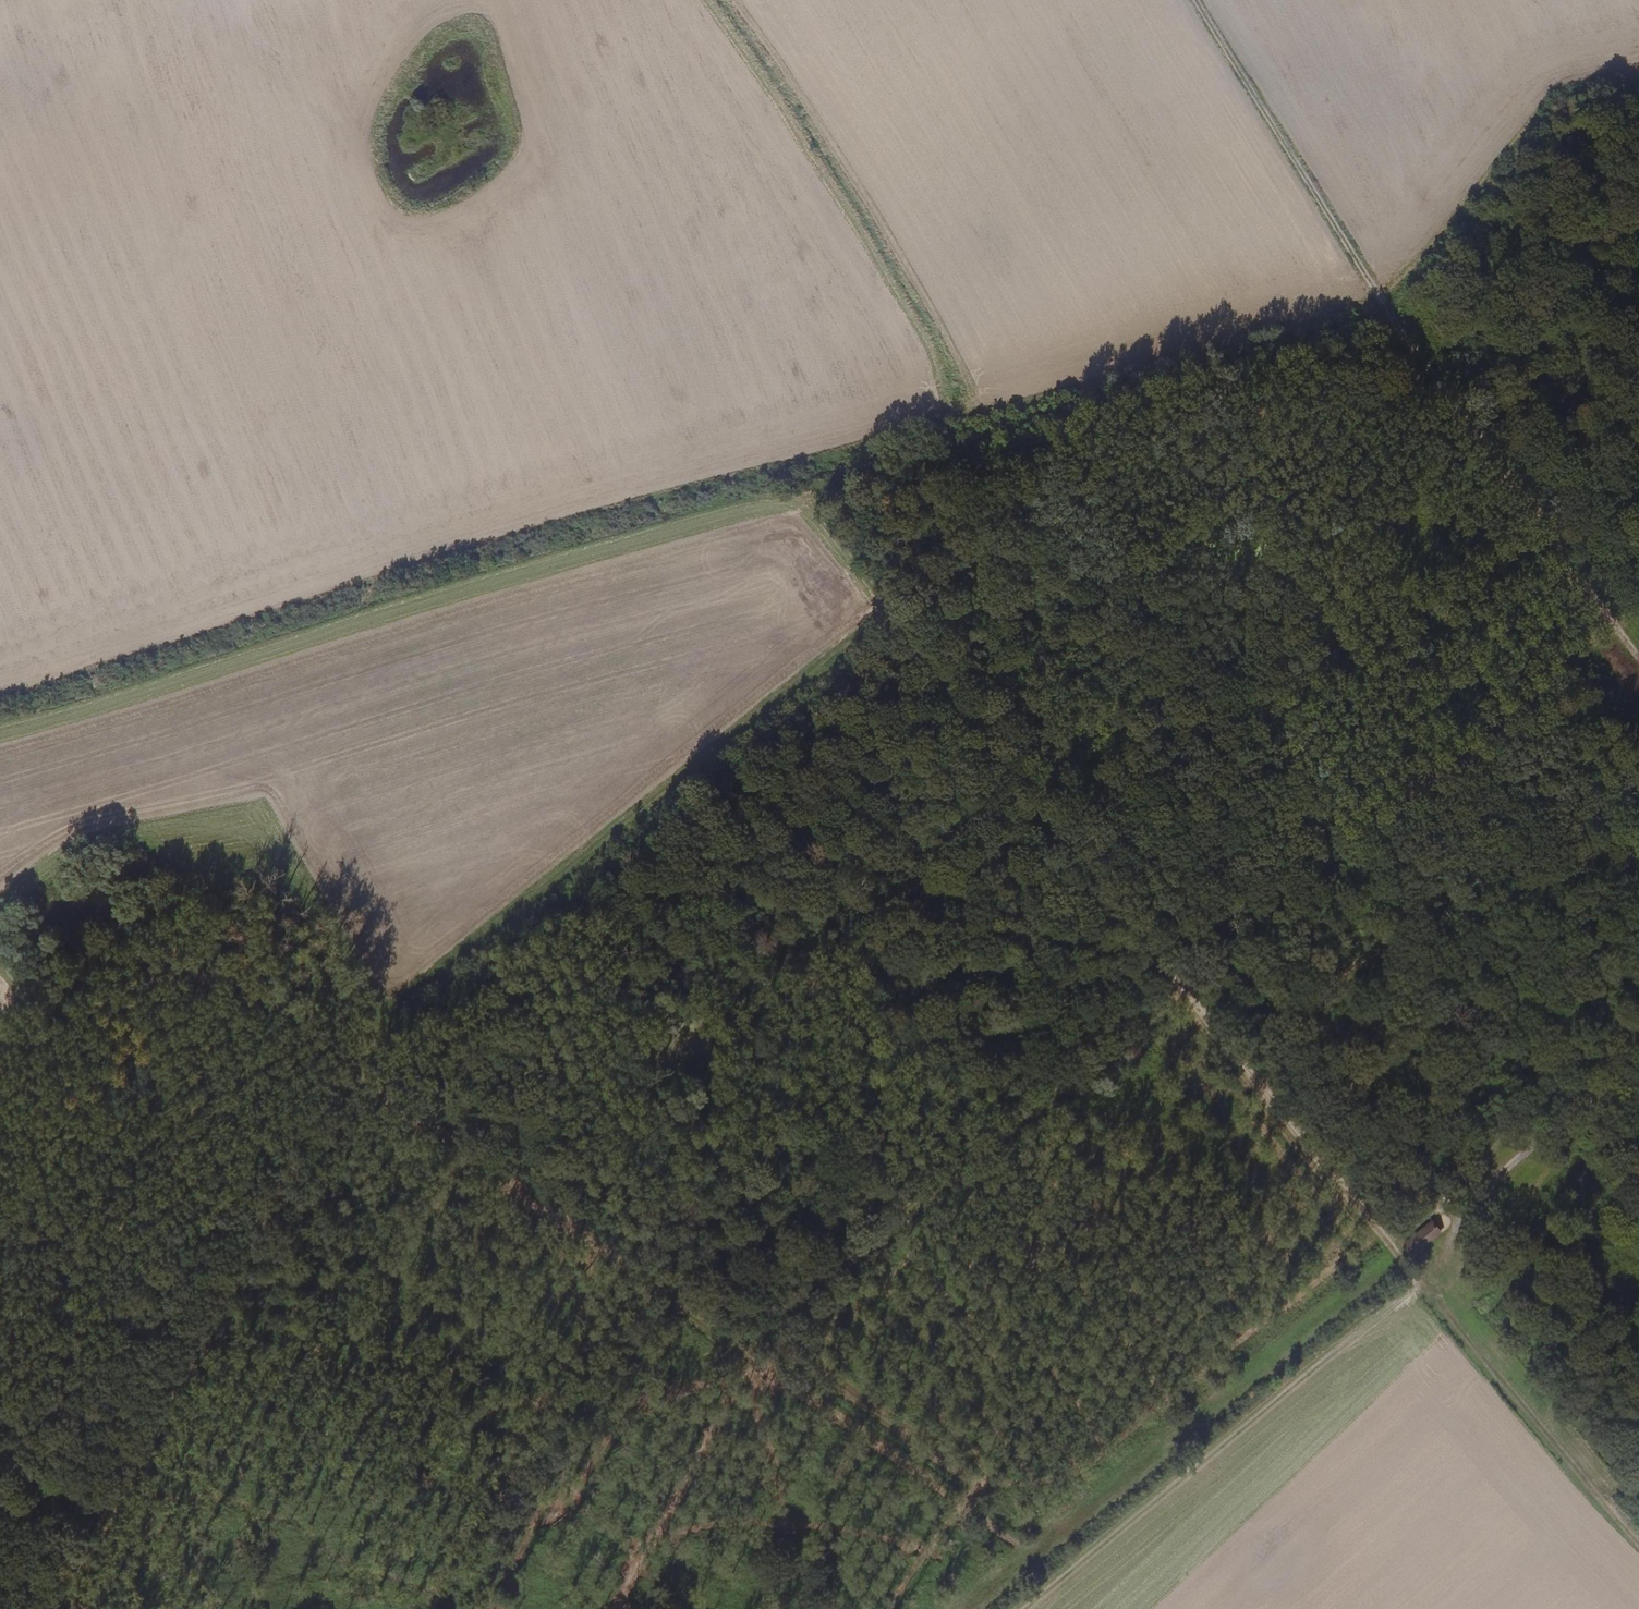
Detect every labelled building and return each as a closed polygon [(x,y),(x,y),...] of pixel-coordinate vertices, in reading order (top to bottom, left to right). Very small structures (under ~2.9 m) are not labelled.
[(1397,1249),(1401,1254),(1405,1259),(1416,1251),(1408,1241),(1397,1249)]
